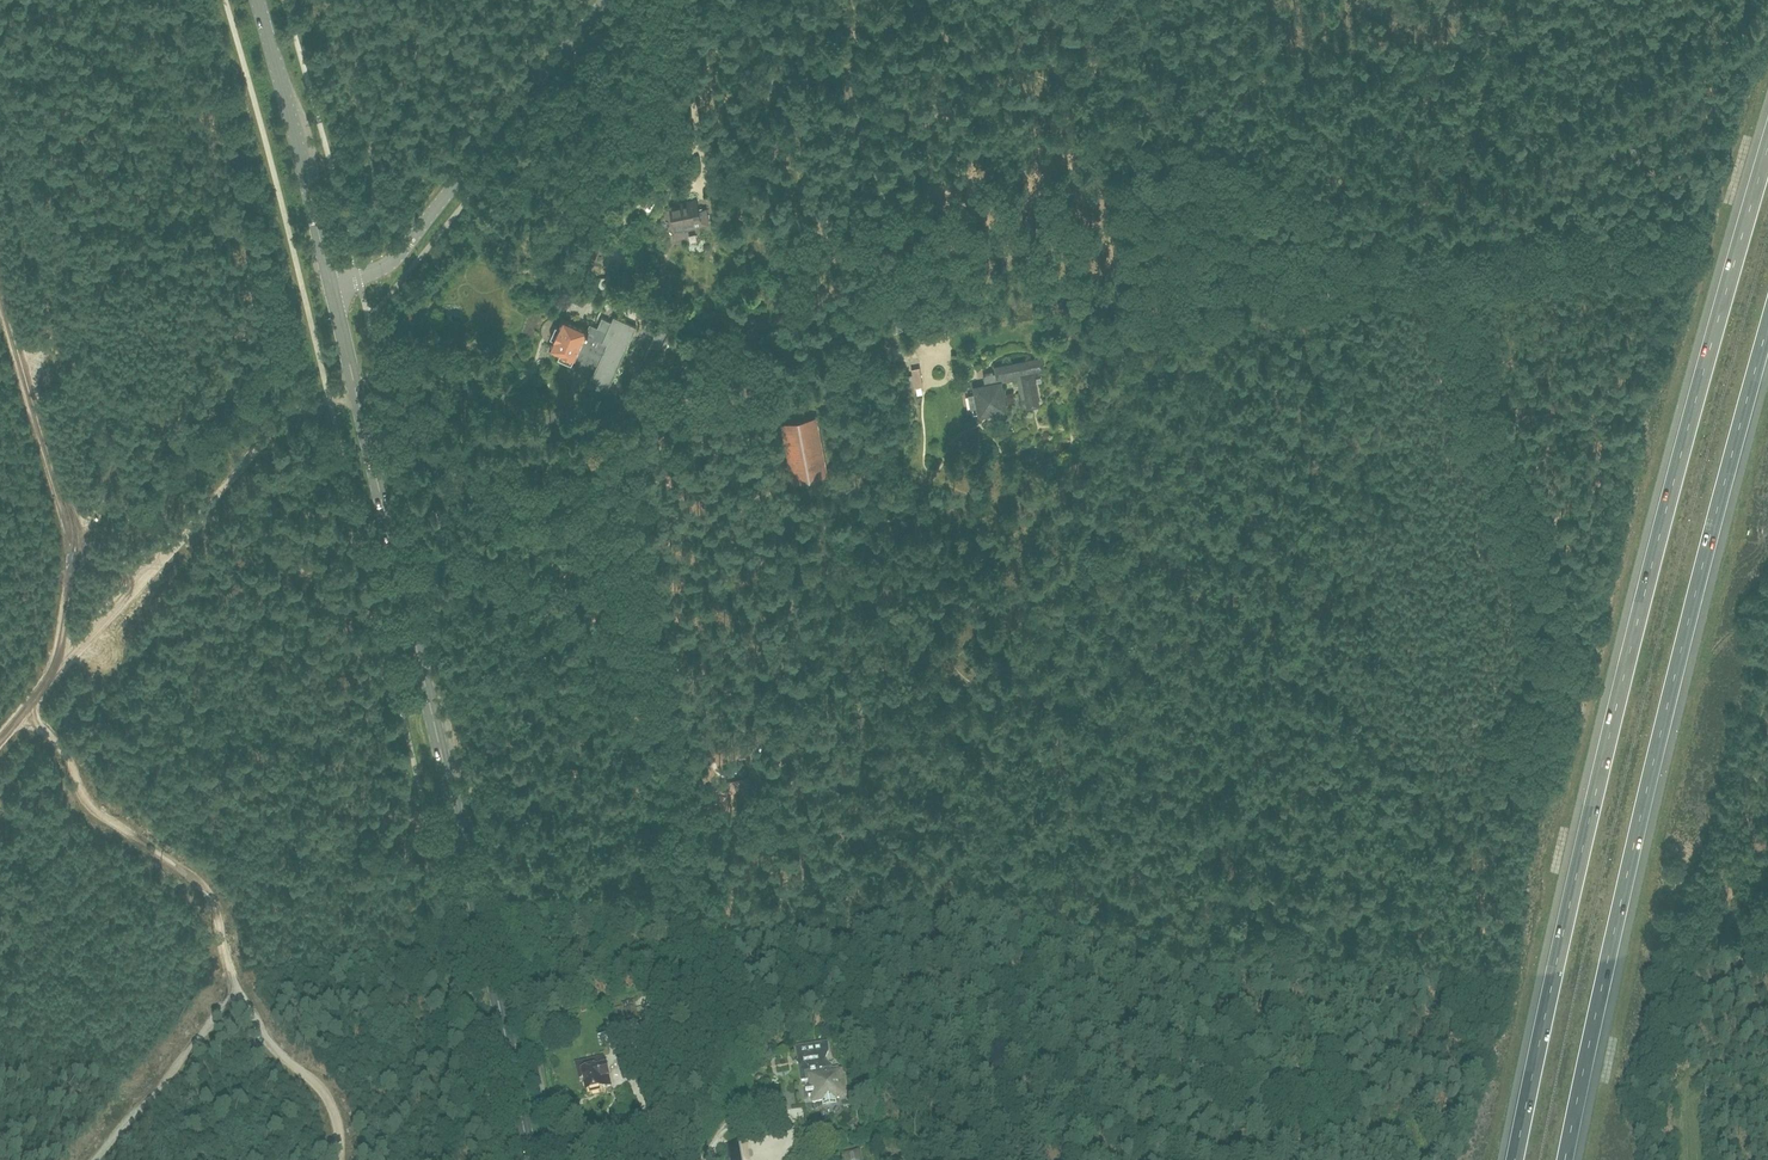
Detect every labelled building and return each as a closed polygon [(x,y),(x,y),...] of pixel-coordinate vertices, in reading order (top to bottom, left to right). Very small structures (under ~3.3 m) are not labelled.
[(685,203),(669,207),(669,208),(664,209),(667,223),(672,222),(673,223),(683,221),(684,227),(708,222),(705,207),(697,208),(695,198),(685,200),(685,203)] [(614,315),(611,321),(601,317),(597,327),(588,323),(586,328),(563,318),(550,348),(574,358),(576,355),(582,358),(581,362),(588,365),(589,361),(597,364),(588,383),(606,391),(636,326),(614,315)] [(657,327),(644,357),(654,362),(655,359),(683,372),(695,345),(668,333),(668,332),(657,327)] [(922,356),(924,375),(933,374),(931,355),(922,356)] [(1042,356),(994,365),(995,372),(992,373),(992,370),(985,371),(985,374),(983,374),(984,383),(972,385),(978,416),(1007,411),(1002,381),(1017,378),(1021,398),(1024,397),(1026,408),(1040,406),(1033,371),(1044,369),(1042,356)] [(500,390),(497,374),(480,378),(484,394),(500,390)] [(827,475),(816,416),(780,423),(791,482),(827,475)] [(639,1022),(634,1000),(621,1002),(621,1004),(611,1006),(612,1012),(611,1012),(613,1022),(625,1019),(626,1024),(639,1022)] [(795,1062),(799,1064),(802,1080),(811,1078),(814,1099),(843,1094),(839,1072),(835,1073),(834,1069),(832,1069),(824,1060),(829,1050),(828,1041),(795,1046),(798,1059),(795,1062)] [(578,1079),(583,1078),(586,1091),(609,1086),(608,1077),(609,1077),(606,1066),(603,1056),(575,1062),(578,1079)] [(746,1141),(728,1144),(731,1159),(749,1159),(746,1141)] [(842,1152),(844,1159),(861,1159),(859,1148),(842,1152)]
